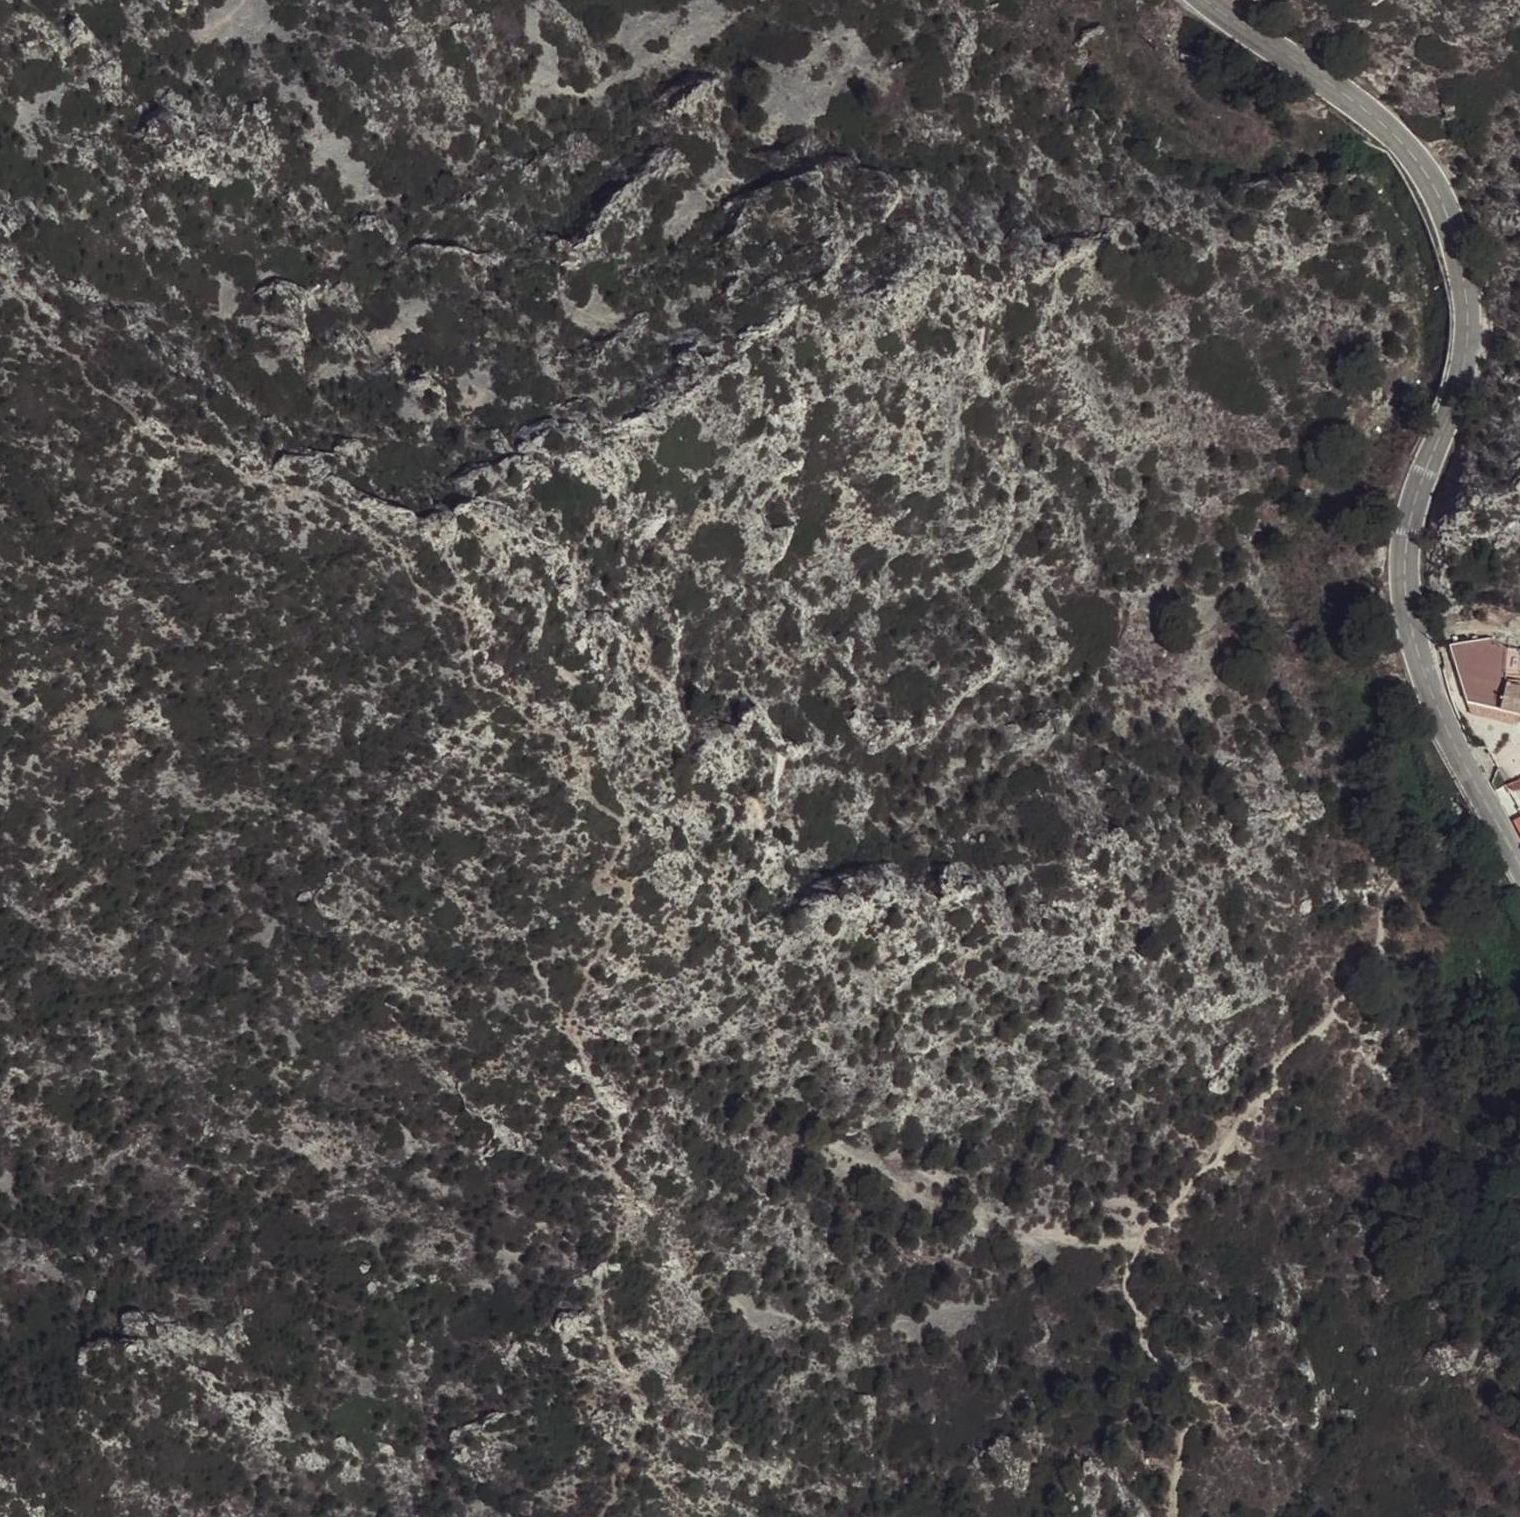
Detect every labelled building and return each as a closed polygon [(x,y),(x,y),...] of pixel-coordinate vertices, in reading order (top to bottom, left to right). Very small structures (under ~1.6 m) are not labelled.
[(1509,643),(1478,648),(1484,687),(1519,696),(1519,666),(1511,665),(1509,643)]
